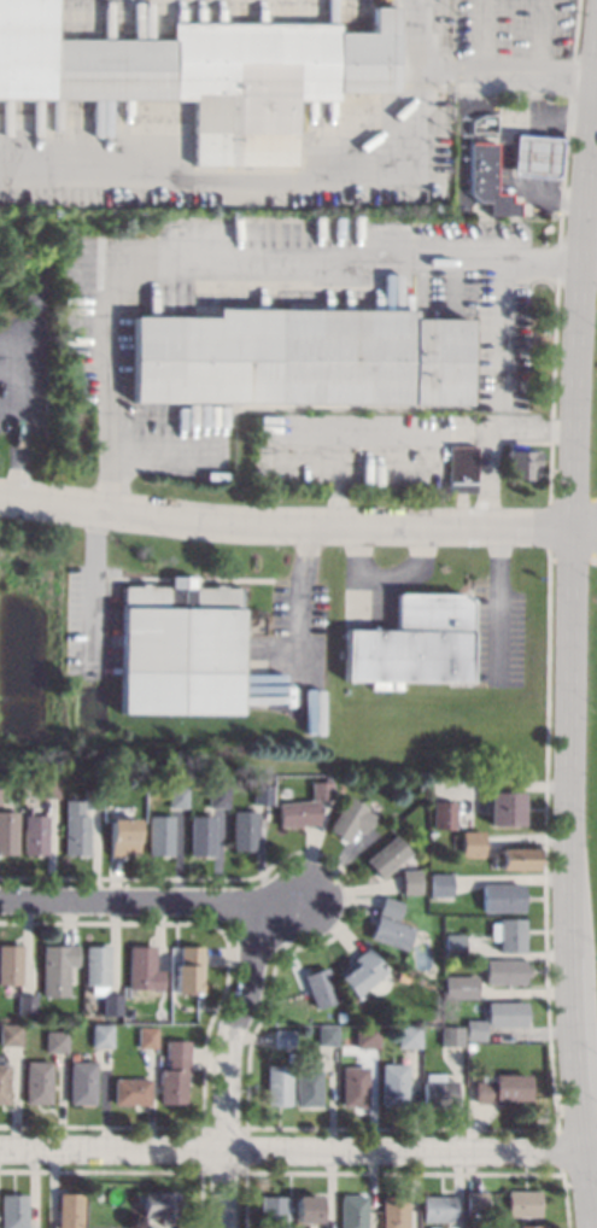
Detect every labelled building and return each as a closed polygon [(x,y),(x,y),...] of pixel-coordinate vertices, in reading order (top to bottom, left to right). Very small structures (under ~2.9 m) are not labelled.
[(195,98),(0,97),(0,0),(55,0),(54,40),(172,40),(172,23),(336,23),(336,33),(373,33),(373,7),(396,7),(394,92),(336,92),(336,100),(297,99),(297,165),(194,164),(195,98)] [(468,133),(468,122),(481,115),(492,116),(492,133),(468,133)] [(510,171),(513,138),(557,141),(555,174),(510,171)] [(493,144),(492,193),(509,193),(509,201),(515,201),(515,214),(487,212),(487,203),(476,203),(468,193),(468,144),(493,144)] [(412,318),(467,318),(466,404),(131,402),(133,316),(213,317),(213,308),(412,309),(412,318)] [(475,492),(447,492),(447,445),(476,445),(475,492)] [(526,450),(535,450),(535,479),(505,479),(505,451),(510,448),(523,448),(526,450)] [(193,586),(213,586),(213,583),(223,584),(223,586),(240,586),(236,714),(118,712),(121,585),(139,585),(139,583),(148,583),(148,585),(169,585),(169,575),(194,575),(193,586)] [(470,603),(470,680),(402,682),(402,689),(370,689),(370,680),(344,680),(344,630),(396,630),(396,593),(460,593),(470,603)] [(309,782),(328,780),(329,799),(310,800),(309,782)] [(183,806),(165,806),(165,785),(183,785),(183,806)] [(99,807),(81,807),(81,789),(99,789),(99,807)] [(487,793),(520,793),(520,825),(487,825),(487,793)] [(324,829),(344,794),(368,807),(365,812),(374,817),(368,828),(364,825),(361,831),(352,828),(345,841),(324,829)] [(60,800),(80,800),(80,815),(87,815),(87,854),(60,854),(60,800)] [(316,825),(279,828),(277,803),(315,801),(316,825)] [(455,801),(453,829),(432,828),(432,801),(455,801)] [(19,807),(29,807),(30,815),(43,815),(43,854),(19,854),(19,807)] [(254,850),(230,849),(230,809),(254,809),(254,850)] [(13,854),(0,854),(0,811),(13,811),(13,854)] [(212,855),(188,855),(188,814),(212,814),(212,855)] [(170,854),(146,854),(146,815),(170,815),(170,854)] [(135,852),(124,852),(124,855),(107,855),(109,818),(136,819),(135,852)] [(460,830),(481,831),(480,858),(460,858),(460,830)] [(409,853),(379,878),(363,859),(393,834),(409,853)] [(535,870),(499,870),(499,862),(493,862),(493,850),(499,850),(499,847),(534,847),(535,870)] [(420,893),(400,894),(400,869),(419,869),(420,893)] [(428,873),(449,875),(449,895),(427,895),(428,873)] [(480,884),(480,911),(521,911),(520,884),(480,884)] [(381,897),(400,904),(394,920),(412,926),(404,952),(367,940),(381,897)] [(523,952),(498,952),(498,940),(490,940),(488,922),(498,922),(498,918),(523,918),(523,952)] [(444,935),(462,935),(462,957),(444,957),(444,935)] [(19,983),(0,983),(0,945),(10,945),(10,943),(21,943),(19,983)] [(76,965),(66,965),(66,995),(41,995),(41,945),(52,945),(52,943),(76,943),(76,965)] [(107,984),(83,984),(83,946),(99,946),(99,945),(107,945),(107,984)] [(153,969),(163,969),(162,990),(151,990),(151,988),(127,988),(128,946),(145,946),(145,945),(154,945),(153,969)] [(178,964),(178,947),(200,947),(200,995),(172,995),(172,964),(178,964)] [(352,957),(365,947),(384,971),(351,994),(338,977),(357,963),(352,957)] [(485,960),(485,984),(522,983),(522,976),(528,976),(528,967),(522,967),(522,959),(485,960)] [(336,1000),(314,1008),(302,973),(324,965),(336,1000)] [(444,976),(476,976),(476,998),(444,998),(444,976)] [(121,1014),(101,1014),(103,993),(121,993),(121,1014)] [(34,1013),(17,1013),(17,994),(34,994),(34,1013)] [(486,1002),(486,1025),(525,1025),(525,1001),(486,1002)] [(484,1040),(464,1040),(466,1019),(484,1019),(484,1040)] [(19,1045),(0,1045),(0,1024),(19,1024),(19,1045)] [(111,1047),(90,1047),(90,1024),(111,1024),(111,1047)] [(335,1045),(316,1045),(317,1024),(335,1024),(335,1045)] [(397,1025),(420,1025),(420,1047),(397,1047),(397,1025)] [(462,1045),(439,1045),(439,1025),(462,1025),(462,1045)] [(156,1047),(136,1047),(136,1027),(156,1027),(156,1047)] [(355,1027),(377,1027),(377,1048),(355,1048),(355,1027)] [(292,1048),(273,1048),(273,1029),(292,1029),(292,1048)] [(66,1052),(43,1052),(45,1030),(66,1031),(66,1052)] [(159,1103),(185,1103),(183,1076),(187,1070),(187,1041),(165,1041),(166,1069),(158,1069),(159,1103)] [(25,1062),(51,1062),(51,1104),(24,1104),(25,1062)] [(70,1062),(95,1062),(95,1104),(69,1104),(70,1062)] [(406,1106),(380,1106),(380,1063),(406,1063),(406,1106)] [(7,1104),(0,1103),(0,1064),(8,1064),(7,1104)] [(264,1065),(291,1065),(289,1105),(264,1105),(264,1065)] [(340,1066),(367,1066),(368,1107),(340,1107),(340,1066)] [(297,1070),(320,1070),(320,1105),(297,1105),(297,1070)] [(443,1080),(455,1080),(455,1107),(440,1107),(440,1106),(421,1105),(421,1080),(423,1080),(425,1072),(443,1074),(443,1080)] [(527,1099),(502,1099),(502,1103),(473,1103),(473,1081),(479,1081),(479,1074),(528,1074),(527,1099)] [(150,1104),(113,1104),(113,1077),(150,1078),(150,1104)] [(142,1192),(174,1192),(174,1216),(168,1216),(168,1222),(158,1222),(158,1216),(142,1216),(142,1192)] [(464,1192),(486,1192),(486,1214),(464,1214),(464,1192)] [(508,1216),(508,1192),(538,1192),(538,1216),(508,1216)] [(86,1193),(86,1227),(59,1227),(59,1193),(86,1193)] [(365,1195),(365,1227),(339,1227),(340,1193),(353,1193),(353,1195),(365,1195)] [(406,1193),(406,1227),(381,1227),(381,1195),(392,1195),(392,1193),(406,1193)] [(29,1195),(28,1227),(1,1227),(2,1194),(29,1195)] [(285,1227),(259,1227),(261,1195),(285,1195),(285,1227)] [(295,1195),(322,1197),(322,1222),(295,1222),(295,1195)] [(422,1197),(422,1221),(453,1221),(455,1197),(422,1197)]
